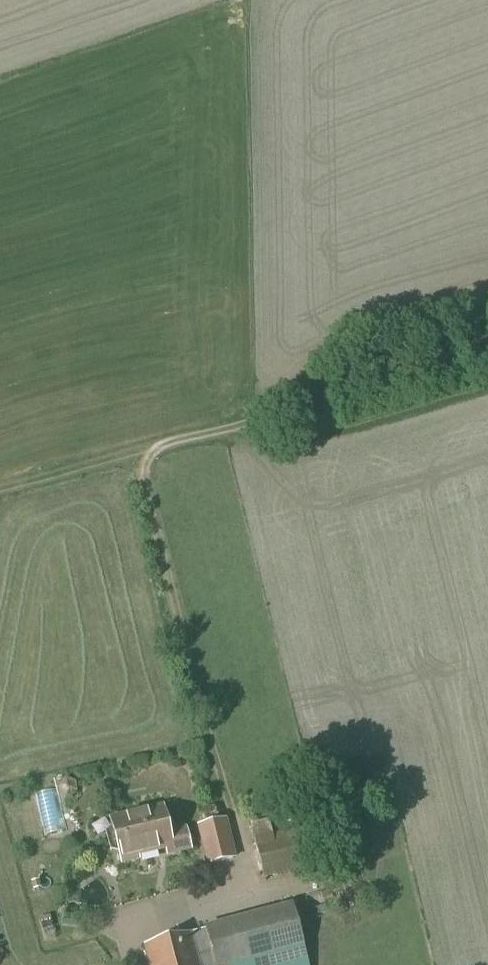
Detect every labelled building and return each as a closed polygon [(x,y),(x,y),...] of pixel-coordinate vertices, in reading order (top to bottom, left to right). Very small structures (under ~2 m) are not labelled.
[(165,807),(112,819),(123,862),(141,858),(140,854),(173,846),(175,846),(171,832),(165,807)] [(225,819),(202,825),(211,864),(235,858),(225,819)] [(304,829),(274,836),(271,822),(253,826),(265,876),(313,865),(304,829)] [(188,828),(171,832),(175,846),(173,846),(175,852),(193,848),(188,828)] [(207,929),(217,964),(310,964),(294,906),(207,929)] [(146,945),(151,964),(217,964),(207,929),(146,945)]
